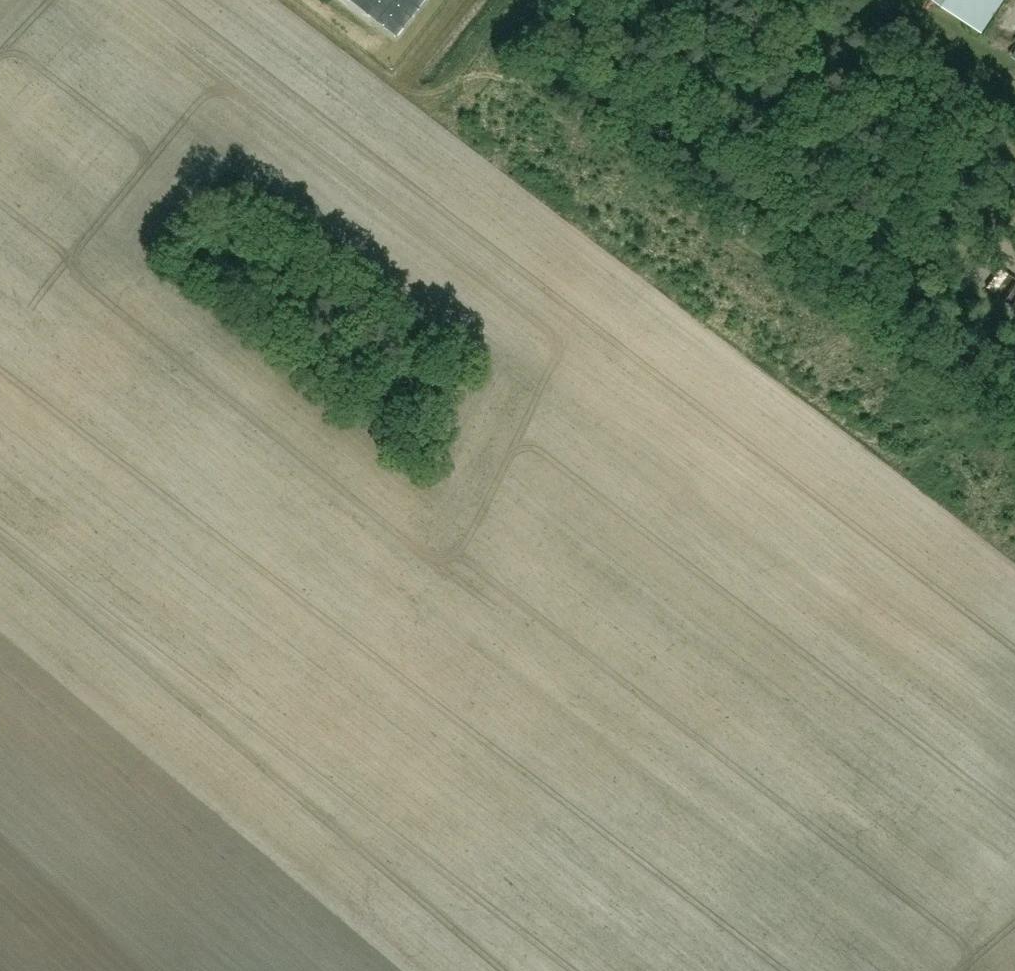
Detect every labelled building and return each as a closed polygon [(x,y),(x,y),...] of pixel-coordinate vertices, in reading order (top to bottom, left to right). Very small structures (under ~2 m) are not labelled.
[(396,36),(424,0),(351,0),(396,36)] [(1001,0),(942,0),(982,28),(1001,0)]
